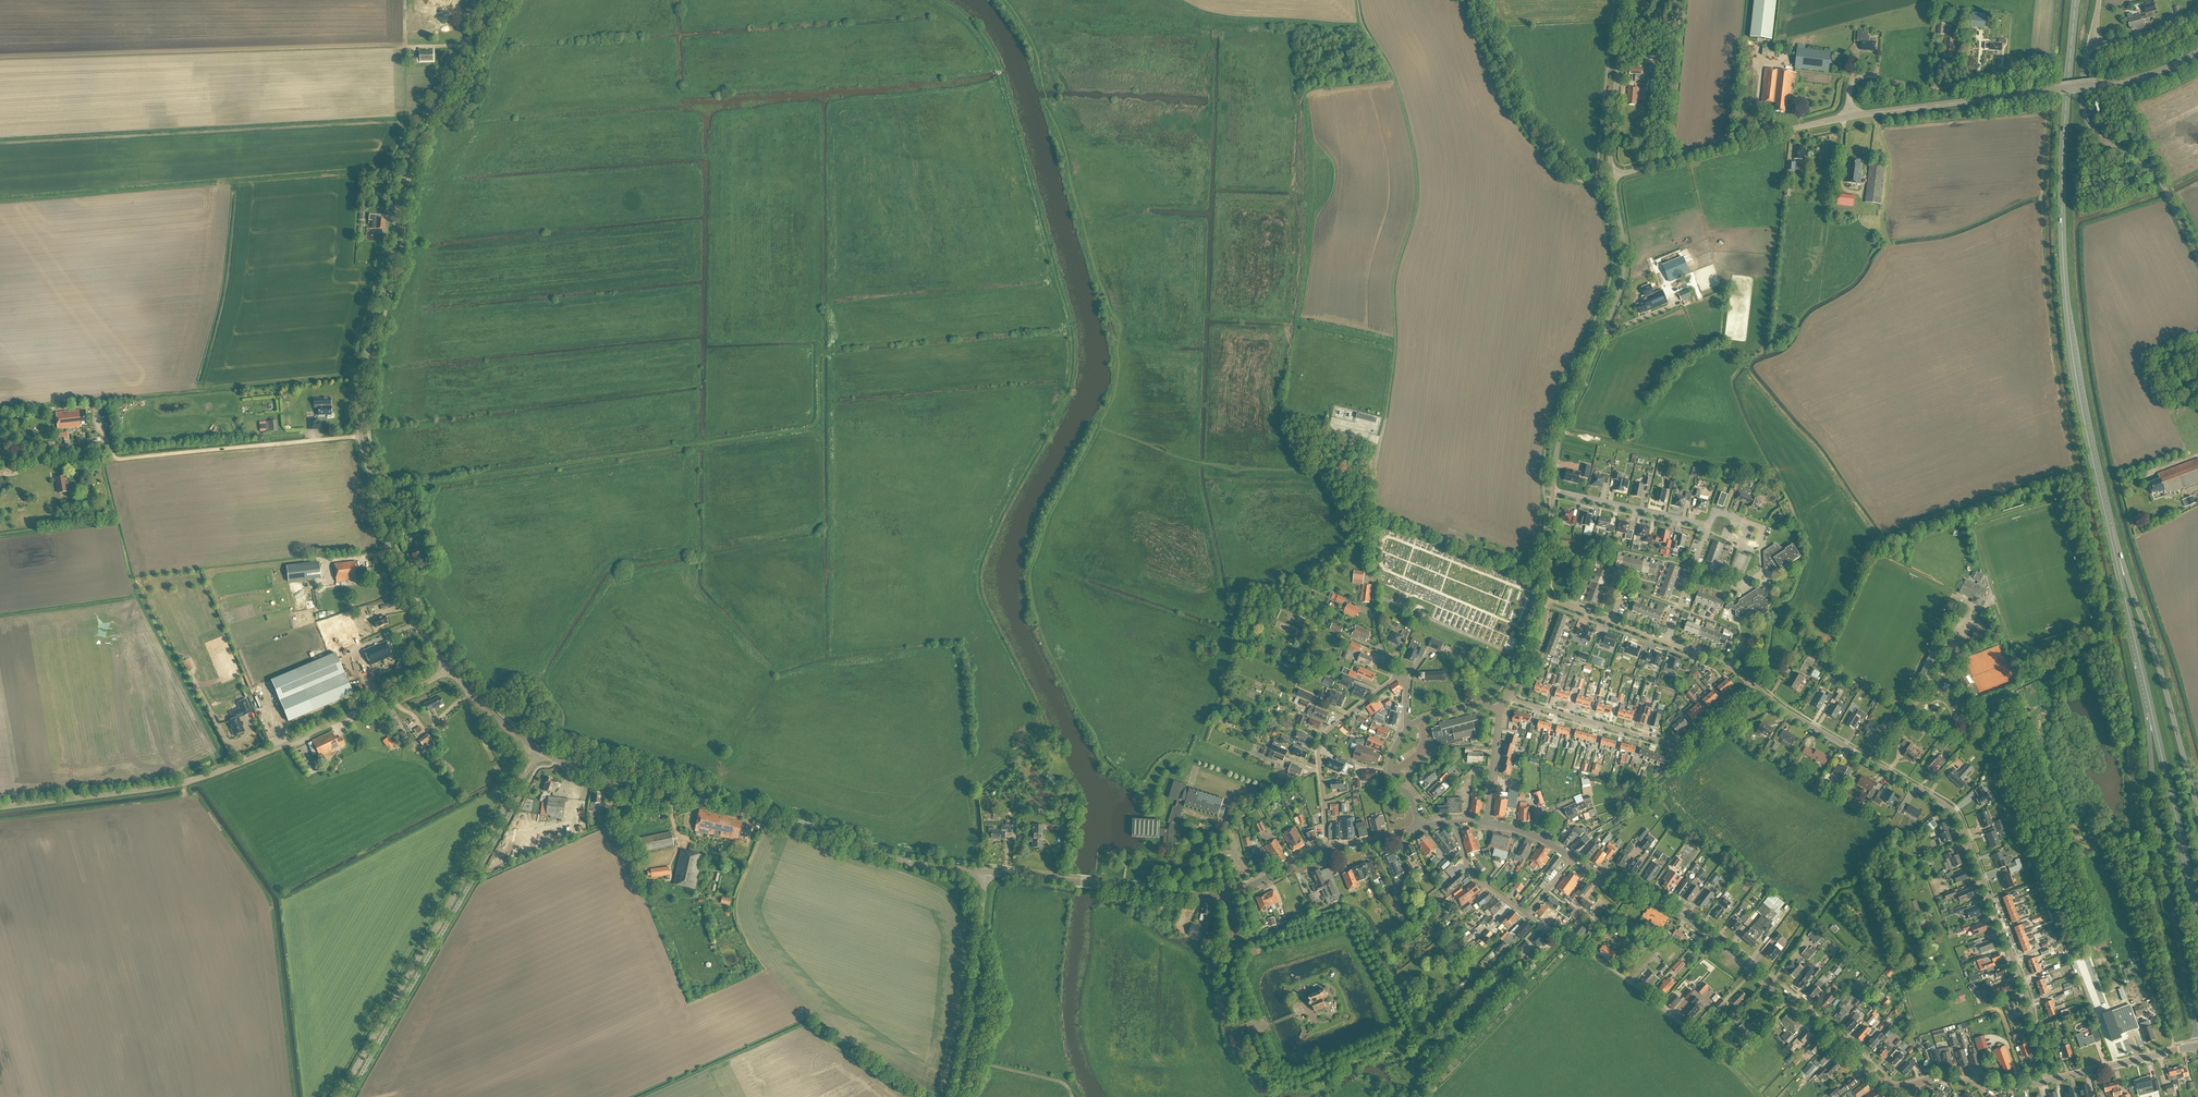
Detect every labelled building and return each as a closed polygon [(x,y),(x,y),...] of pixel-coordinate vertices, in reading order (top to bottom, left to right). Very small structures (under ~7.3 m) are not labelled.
[(451,7),(451,0),(447,0),(438,0),(438,5),(435,5),(435,12),(446,12),(446,10),(451,10),(451,7)] [(1750,38),(1772,41),(1777,0),(1755,0),(1750,38)] [(2146,16),(2142,17),(2143,20),(2154,17),(2153,12),(2156,11),(2154,3),(2143,6),(2146,16)] [(1985,30),(1986,15),(1972,14),(1971,28),(1985,30)] [(2142,15),(2136,16),(2137,17),(2128,20),(2130,28),(2131,28),(2132,30),(2138,29),(2138,30),(2145,28),(2143,20),(2142,17),(2142,15)] [(1945,37),(1946,24),(1938,24),(1937,36),(1945,37)] [(1861,51),(1875,52),(1876,43),(1869,42),(1869,38),(1869,37),(1868,37),(1868,33),(1858,32),(1857,42),(1862,42),(1861,51)] [(1954,57),(1955,39),(1945,38),(1944,56),(1946,56),(1946,57),(1951,58),(1951,57),(1954,57)] [(2006,40),(1999,40),(1999,44),(1990,43),(1990,44),(1985,44),(1985,50),(1989,50),(1989,51),(2002,52),(2002,45),(2006,45),(2006,40)] [(1763,48),(1762,56),(1774,58),(1775,49),(1763,48)] [(1797,50),(1795,70),(1829,73),(1831,54),(1797,50)] [(434,62),(433,53),(420,53),(420,57),(418,57),(418,58),(411,58),(411,64),(420,64),(420,62),(434,62)] [(1796,84),(1797,74),(1765,70),(1762,102),(1777,104),(1776,112),(1785,113),(1786,106),(1787,106),(1788,101),(1791,101),(1793,84),(1796,84)] [(1637,104),(1638,88),(1629,87),(1628,102),(1630,102),(1630,105),(1635,105),(1635,104),(1637,104)] [(1795,146),(1794,159),(1805,160),(1806,149),(1803,149),(1803,147),(1795,146)] [(1862,160),(1850,159),(1849,170),(1847,170),(1845,183),(1860,184),(1862,172),(1860,172),(1862,160)] [(1796,172),(1797,163),(1788,162),(1787,171),(1796,172)] [(1869,166),(1864,203),(1880,205),(1885,168),(1869,166)] [(369,215),(369,221),(373,221),(372,229),(384,230),(385,221),(383,220),(383,216),(369,215)] [(1683,257),(1663,266),(1669,282),(1690,274),(1683,257)] [(1644,302),(1637,305),(1641,314),(1647,311),(1647,312),(1668,303),(1663,290),(1654,294),(1651,287),(1643,291),(1645,296),(1642,297),(1644,302)] [(1688,289),(1678,294),(1681,301),(1691,297),(1688,289)] [(325,407),(325,404),(318,404),(318,416),(332,416),(332,407),(325,407)] [(81,427),(81,426),(87,425),(86,410),(56,413),(58,430),(81,427)] [(1377,419),(1357,414),(1356,419),(1376,424),(1377,419)] [(317,423),(317,419),(309,419),(309,430),(322,430),(322,423),(317,423)] [(1338,419),(1336,425),(1350,428),(1352,422),(1338,419)] [(58,434),(59,438),(64,438),(64,441),(69,440),(68,433),(58,434)] [(2157,474),(2160,479),(2148,484),(2152,494),(2157,492),(2158,494),(2164,492),(2165,494),(2170,492),(2170,494),(2197,483),(2197,458),(2157,474)] [(43,466),(45,474),(55,472),(54,465),(43,466)] [(1584,466),(1581,477),(1588,479),(1591,467),(1584,466)] [(1565,481),(1579,484),(1581,474),(1567,471),(1565,481)] [(1615,491),(1616,491),(1624,493),(1624,489),(1628,489),(1630,480),(1621,479),(1622,474),(1615,472),(1613,480),(1617,481),(1615,491)] [(1604,484),(1608,485),(1610,477),(1605,476),(1605,477),(1595,475),(1593,482),(1592,486),(1596,487),(1603,488),(1604,484)] [(58,493),(66,492),(64,478),(56,479),(58,493)] [(1633,497),(1642,499),(1645,486),(1650,487),(1652,479),(1646,478),(1645,484),(1640,483),(1640,485),(1636,485),(1633,497)] [(1739,493),(1741,488),(1742,484),(1735,481),(1731,490),(1738,493),(1739,493)] [(1667,482),(1666,490),(1672,492),(1674,484),(1667,482)] [(1735,500),(1748,505),(1747,507),(1757,511),(1759,506),(1760,506),(1761,504),(1761,503),(1760,503),(1761,499),(1750,495),(1751,492),(1741,488),(1739,493),(1738,493),(1735,500)] [(1664,504),(1667,492),(1659,490),(1656,502),(1664,504)] [(1702,511),(1701,512),(1706,513),(1707,509),(1706,509),(1708,502),(1700,500),(1700,496),(1699,496),(1700,491),(1695,490),(1694,498),(1698,499),(1695,510),(1702,511)] [(1717,504),(1724,507),(1729,494),(1721,492),(1717,504)] [(1686,502),(1690,503),(1692,494),(1686,493),(1685,498),(1677,496),(1676,502),(1675,502),(1674,507),(1678,508),(1679,507),(1684,509),(1686,502)] [(2181,501),(2184,508),(2195,504),(2192,497),(2181,501)] [(1567,510),(1562,509),(1561,514),(1562,514),(1560,521),(1571,523),(1570,525),(1575,526),(1577,517),(1573,516),(1574,512),(1567,511),(1567,510)] [(1583,519),(1582,525),(1586,526),(1585,531),(1593,532),(1595,524),(1591,523),(1592,516),(1584,514),(1582,519),(1583,519)] [(1600,519),(1598,526),(1609,529),(1609,532),(1614,534),(1615,527),(1610,526),(1611,522),(1600,519)] [(1619,526),(1617,532),(1626,535),(1625,539),(1631,541),(1634,532),(1629,531),(1631,524),(1624,522),(1619,521),(1618,526),(1619,526)] [(1640,526),(1637,537),(1645,538),(1644,542),(1651,544),(1652,537),(1648,536),(1650,528),(1640,526)] [(1657,538),(1656,541),(1660,542),(1660,543),(1665,544),(1664,548),(1670,549),(1671,542),(1668,541),(1670,534),(1662,532),(1661,539),(1657,538)] [(1674,543),(1673,549),(1678,550),(1679,547),(1684,548),(1687,537),(1679,536),(1678,543),(1674,543)] [(1722,552),(1722,551),(1724,547),(1728,548),(1728,546),(1724,544),(1724,545),(1714,542),(1712,549),(1722,552)] [(1765,569),(1764,569),(1775,574),(1802,557),(1794,545),(1793,545),(1786,550),(1782,548),(1764,559),(1764,561),(1768,567),(1765,569)] [(423,555),(427,555),(425,548),(421,549),(411,552),(413,560),(424,557),(423,555)] [(1726,552),(1722,551),(1722,552),(1712,549),(1709,556),(1719,559),(1720,557),(1721,553),(1725,555),(1726,552)] [(1619,556),(1616,566),(1623,568),(1626,558),(1625,557),(1621,556),(1621,554),(1619,553),(1618,556),(1619,556)] [(1626,558),(1623,568),(1630,570),(1632,559),(1631,559),(1627,558),(1628,555),(1625,555),(1625,557),(1626,558)] [(1632,559),(1630,570),(1636,571),(1639,561),(1638,561),(1634,560),(1635,557),(1632,556),(1631,559),(1632,559)] [(1724,559),(1720,557),(1719,559),(1709,556),(1707,562),(1717,566),(1718,564),(1719,560),(1723,561),(1724,559)] [(1639,561),(1636,571),(1643,573),(1645,563),(1644,562),(1640,561),(1641,558),(1638,558),(1638,561),(1639,561)] [(425,560),(427,568),(434,566),(431,559),(425,560)] [(1645,563),(1643,573),(1649,574),(1652,564),(1651,564),(1647,563),(1648,560),(1645,559),(1644,562),(1645,563)] [(1652,564),(1649,574),(1656,576),(1658,566),(1653,564),(1654,562),(1652,561),(1651,564),(1652,564)] [(358,578),(367,577),(366,568),(357,569),(356,562),(335,564),(337,584),(346,583),(346,580),(358,579),(358,578)] [(1722,565),(1718,564),(1717,566),(1707,562),(1704,569),(1714,573),(1716,567),(1720,569),(1722,565)] [(321,579),(319,563),(286,567),(288,583),(321,579)] [(1667,569),(1666,571),(1669,572),(1679,575),(1681,569),(1671,565),(1670,570),(1667,569)] [(1594,573),(1593,576),(1596,577),(1597,576),(1607,580),(1609,573),(1599,570),(1597,574),(1594,573)] [(1365,573),(1355,572),(1354,580),(1364,582),(1365,573)] [(1665,575),(1664,578),(1667,579),(1667,578),(1677,581),(1679,575),(1669,572),(1668,576),(1665,575)] [(1978,573),(1975,579),(1982,582),(1985,576),(1978,573)] [(1592,579),(1591,582),(1594,583),(1594,582),(1604,586),(1607,580),(1597,576),(1596,577),(1595,581),(1592,579)] [(1662,581),(1661,584),(1664,585),(1665,584),(1675,588),(1677,581),(1667,578),(1667,579),(1665,582),(1662,581)] [(1963,586),(1959,593),(1973,600),(1971,603),(1979,606),(1983,608),(1986,602),(1982,600),(1984,595),(1978,593),(1981,587),(1966,580),(1963,586)] [(1590,586),(1589,588),(1592,589),(1602,592),(1604,586),(1594,582),(1594,583),(1593,587),(1590,586)] [(1660,588),(1659,590),(1662,591),(1662,590),(1672,594),(1675,588),(1665,584),(1664,585),(1663,589),(1660,588)] [(1370,602),(1372,586),(1364,585),(1362,600),(1364,601),(1364,602),(1368,603),(1368,602),(1370,602)] [(1769,607),(1774,604),(1773,599),(1768,597),(1768,591),(1761,588),(1740,601),(1740,604),(1736,607),(1734,605),(1732,604),(1727,607),(1727,610),(1730,611),(1732,610),(1737,612),(1737,617),(1742,620),(1751,614),(1756,616),(1760,613),(1765,615),(1769,612),(1769,607)] [(1587,592),(1586,595),(1589,596),(1590,595),(1600,599),(1602,592),(1592,589),(1590,593),(1587,592)] [(1658,594),(1657,596),(1660,597),(1670,600),(1672,594),(1662,590),(1662,591),(1661,595),(1658,594)] [(1343,604),(1345,600),(1337,597),(1332,594),(1333,593),(1330,592),(1328,598),(1343,604)] [(1695,602),(1694,606),(1696,607),(1697,603),(1702,605),(1706,595),(1699,593),(1696,602),(1695,602)] [(1597,605),(1600,599),(1590,595),(1589,596),(1588,599),(1585,598),(1586,597),(1583,596),(1582,600),(1587,602),(1587,601),(1597,605)] [(1702,605),(1700,609),(1703,609),(1704,605),(1708,607),(1709,607),(1712,597),(1706,595),(1702,605)] [(1708,607),(1707,611),(1709,611),(1710,608),(1714,609),(1716,610),(1719,600),(1712,597),(1709,607),(1708,607)] [(1714,609),(1713,613),(1715,614),(1717,610),(1722,612),(1726,602),(1719,600),(1716,610),(1714,609)] [(1669,609),(1670,606),(1660,603),(1659,605),(1658,609),(1665,611),(1666,608),(1669,609)] [(1636,604),(1633,612),(1637,613),(1637,615),(1640,616),(1640,615),(1643,607),(1636,604)] [(1348,605),(1344,613),(1356,618),(1360,610),(1348,605)] [(1643,607),(1640,615),(1644,616),(1644,617),(1647,618),(1647,617),(1650,609),(1643,607)] [(1650,609),(1647,617),(1651,619),(1651,620),(1654,621),(1654,620),(1657,612),(1650,609)] [(1657,612),(1654,620),(1658,621),(1657,622),(1661,623),(1664,614),(1657,612)] [(1561,615),(1558,622),(1566,624),(1566,625),(1570,627),(1571,625),(1567,623),(1569,618),(1561,615)] [(384,625),(387,624),(385,616),(374,620),(376,628),(380,627),(385,626),(384,625)] [(1558,622),(1556,628),(1564,631),(1563,632),(1568,634),(1569,631),(1564,630),(1566,625),(1566,624),(1558,622)] [(1688,623),(1685,631),(1689,633),(1689,634),(1692,635),(1693,634),(1696,626),(1688,623)] [(1343,630),(1332,625),(1330,630),(1341,635),(1343,630)] [(1369,640),(1371,636),(1370,635),(1371,633),(1356,626),(1352,635),(1366,642),(1367,639),(1369,640)] [(1696,626),(1693,634),(1696,635),(1696,637),(1699,638),(1699,636),(1702,628),(1696,626)] [(1595,630),(1587,627),(1585,631),(1579,628),(1576,635),(1583,637),(1582,639),(1591,642),(1595,630)] [(1556,628),(1553,634),(1561,638),(1566,640),(1566,638),(1562,636),(1563,632),(1564,631),(1556,628)] [(1702,628),(1699,636),(1703,638),(1703,639),(1706,640),(1707,639),(1709,631),(1702,628)] [(1394,632),(1389,642),(1399,646),(1403,639),(1406,640),(1409,634),(1403,631),(1401,635),(1394,632)] [(1709,631),(1707,639),(1710,640),(1710,642),(1713,643),(1713,642),(1716,633),(1709,631)] [(1971,638),(1981,642),(1984,636),(1974,632),(1971,638)] [(1716,633),(1713,642),(1717,643),(1717,644),(1720,645),(1720,644),(1723,636),(1716,633)] [(1553,634),(1551,641),(1559,644),(1559,645),(1563,647),(1564,644),(1560,642),(1561,638),(1553,634)] [(1603,638),(1600,645),(1604,647),(1605,644),(1615,648),(1618,639),(1608,635),(1606,639),(1603,638)] [(1723,636),(1720,644),(1724,646),(1723,647),(1727,648),(1730,638),(1723,636)] [(1432,639),(1429,647),(1440,652),(1444,644),(1432,639)] [(1551,641),(1548,647),(1557,650),(1556,651),(1561,653),(1562,651),(1557,649),(1559,645),(1559,644),(1551,641)] [(386,642),(364,651),(370,665),(381,661),(381,662),(384,661),(383,660),(392,656),(386,642)] [(1351,643),(1349,648),(1360,653),(1362,647),(1351,643)] [(1418,647),(1419,646),(1412,643),(1409,648),(1411,649),(1406,660),(1414,663),(1417,656),(1422,658),(1426,651),(1418,647)] [(1637,657),(1641,647),(1628,643),(1626,650),(1621,648),(1619,653),(1624,655),(1625,653),(1637,657)] [(1548,647),(1546,654),(1554,657),(1554,658),(1558,659),(1559,657),(1555,655),(1556,651),(1557,650),(1548,647)] [(1590,656),(1580,652),(1578,658),(1588,661),(1590,656)] [(335,653),(271,681),(280,701),(343,673),(339,664),(335,653)] [(1373,660),(1374,658),(1361,653),(1358,662),(1366,665),(1367,665),(1370,666),(1370,664),(1372,665),(1374,661),(1373,660)] [(1659,668),(1664,656),(1655,653),(1654,656),(1647,653),(1644,661),(1651,664),(1651,665),(1659,668)] [(1931,653),(1918,680),(1925,684),(1938,656),(1931,653)] [(1674,659),(1671,666),(1667,665),(1665,671),(1672,674),(1673,671),(1678,673),(1682,662),(1674,659)] [(187,660),(182,662),(188,672),(192,669),(187,660)] [(1372,682),(1375,675),(1360,668),(1358,674),(1351,671),(1349,676),(1356,679),(1357,676),(1372,682)] [(1446,681),(1448,678),(1448,675),(1445,672),(1440,672),(1440,673),(1424,674),(1425,675),(1420,675),(1420,680),(1425,680),(1425,681),(1440,680),(1440,682),(1446,681)] [(280,701),(289,723),(353,695),(343,673),(280,701)] [(1796,691),(1803,678),(1795,673),(1787,686),(1796,691)] [(1963,676),(1961,673),(1958,675),(1960,678),(1959,679),(1965,688),(1970,684),(1965,675),(1963,676)] [(1352,690),(1356,680),(1344,675),(1340,685),(1352,690)] [(1326,677),(1323,684),(1332,688),(1335,681),(1326,677)] [(1723,684),(1728,690),(1734,685),(1729,680),(1725,683),(1722,680),(1720,682),(1722,685),(1723,684)] [(1395,695),(1403,689),(1398,682),(1391,687),(1392,688),(1391,689),(1395,695)] [(1537,682),(1534,691),(1541,694),(1544,685),(1540,685),(1541,684),(1537,682)] [(1723,694),(1728,690),(1723,684),(1722,685),(1719,688),(1716,684),(1714,686),(1717,689),(1718,689),(1723,694)] [(1356,685),(1351,695),(1362,699),(1364,696),(1365,697),(1368,690),(1356,685)] [(1544,685),(1541,694),(1548,696),(1551,686),(1547,685),(1547,686),(1544,685)] [(263,691),(266,697),(273,695),(271,688),(263,691)] [(1558,688),(1555,698),(1562,700),(1564,692),(1561,691),(1562,690),(1558,688)] [(1328,689),(1326,693),(1330,695),(1330,697),(1344,703),(1346,698),(1341,696),(1341,695),(1328,689)] [(1297,697),(1310,703),(1313,696),(1299,690),(1297,697)] [(1564,692),(1562,700),(1569,702),(1572,693),(1568,691),(1568,693),(1564,692)] [(1697,700),(1690,691),(1685,695),(1693,703),(1697,700)] [(1613,692),(1610,701),(1617,703),(1620,694),(1613,692)] [(1707,692),(1704,694),(1707,698),(1708,697),(1713,703),(1718,698),(1714,692),(1709,696),(1707,692)] [(1828,702),(1833,695),(1829,693),(1827,697),(1820,693),(1812,706),(1820,710),(1825,700),(1828,702)] [(1579,695),(1576,704),(1583,706),(1585,698),(1582,697),(1583,696),(1579,695)] [(428,712),(443,704),(440,697),(425,705),(428,712)] [(1330,697),(1327,703),(1336,707),(1336,706),(1341,708),(1344,703),(1330,697)] [(1701,697),(1699,699),(1702,702),(1703,701),(1707,707),(1713,703),(1708,697),(1707,698),(1704,700),(1701,697)] [(1585,698),(1583,706),(1590,708),(1593,699),(1589,698),(1589,699),(1585,698)] [(233,720),(228,722),(230,727),(230,728),(231,730),(232,730),(234,736),(244,732),(238,718),(251,713),(246,700),(238,704),(241,710),(231,714),(233,720)] [(1308,708),(1309,704),(1299,700),(1298,704),(1308,708)] [(1372,716),(1381,710),(1375,702),(1366,708),(1372,716)] [(1599,703),(1596,712),(1603,714),(1605,706),(1602,705),(1603,704),(1599,703)] [(1835,719),(1841,709),(1833,704),(1830,709),(1831,709),(1827,715),(1835,719)] [(1605,706),(1603,714),(1610,716),(1613,706),(1609,705),(1608,706),(1605,706)] [(1692,705),(1689,707),(1692,710),(1693,709),(1698,715),(1703,711),(1699,705),(1694,708),(1692,705)] [(1309,709),(1307,715),(1312,717),(1326,722),(1329,716),(1327,715),(1328,714),(1316,709),(1312,707),(1310,710),(1309,709)] [(1639,714),(1637,723),(1644,725),(1647,716),(1650,717),(1652,710),(1641,707),(1639,714)] [(1620,708),(1617,718),(1624,720),(1626,711),(1623,711),(1624,709),(1620,708)] [(1663,714),(1664,711),(1658,709),(1657,715),(1654,714),(1651,727),(1658,729),(1662,716),(1661,716),(1663,714)] [(1686,710),(1684,711),(1687,715),(1688,714),(1692,720),(1698,715),(1693,709),(1692,710),(1689,713),(1686,710)] [(1917,709),(1914,713),(1922,718),(1925,714),(1917,709)] [(1853,714),(1846,725),(1853,730),(1860,718),(1863,720),(1866,715),(1858,710),(1855,715),(1853,714)] [(1395,714),(1395,712),(1392,711),(1388,724),(1389,724),(1389,725),(1393,726),(1394,725),(1395,725),(1398,715),(1395,714)] [(1626,711),(1624,720),(1631,721),(1634,712),(1630,711),(1630,712),(1626,711)] [(1673,717),(1682,729),(1688,724),(1683,719),(1685,717),(1680,711),(1677,713),(1679,716),(1675,720),(1673,717)] [(1521,721),(1523,714),(1515,712),(1512,721),(1520,723),(1521,721)] [(1366,722),(1367,720),(1359,716),(1354,714),(1352,719),(1349,725),(1355,728),(1356,723),(1362,725),(1360,730),(1366,732),(1368,728),(1369,729),(1370,730),(1371,728),(1366,726),(1368,723),(1366,722)] [(1479,721),(1477,714),(1440,724),(1440,723),(1440,726),(1441,731),(1442,731),(1442,730),(1473,722),(1478,721),(1479,721)] [(1530,723),(1531,716),(1523,714),(1521,721),(1530,723)] [(1890,727),(1894,719),(1887,715),(1882,722),(1890,727)] [(1300,717),(1297,725),(1304,727),(1305,725),(1308,725),(1319,730),(1322,724),(1307,718),(1307,720),(1300,717)] [(1677,733),(1682,729),(1673,717),(1668,721),(1671,725),(1675,721),(1677,723),(1672,728),(1677,733)] [(1285,720),(1282,727),(1293,731),(1296,725),(1285,720)] [(1869,721),(1863,732),(1866,735),(1865,736),(1875,742),(1879,736),(1869,730),(1870,728),(1875,730),(1877,726),(1869,721)] [(1477,735),(1473,722),(1442,730),(1442,731),(1441,731),(1440,726),(1435,728),(1435,729),(1432,730),(1434,739),(1436,739),(1437,744),(1440,743),(1441,747),(1464,741),(1463,738),(1477,735)] [(1539,722),(1537,731),(1539,732),(1540,728),(1544,729),(1546,724),(1539,722)] [(1771,735),(1774,730),(1762,723),(1757,731),(1769,738),(1770,737),(1771,737),(1771,736),(1771,735)] [(1387,739),(1390,731),(1384,729),(1373,724),(1371,729),(1377,731),(1375,735),(1382,737),(1387,739)] [(1546,724),(1544,729),(1548,730),(1547,734),(1550,735),(1552,725),(1546,724)] [(1558,727),(1555,736),(1558,737),(1559,734),(1563,735),(1564,729),(1558,727)] [(1359,738),(1362,731),(1353,728),(1350,734),(1359,738)] [(1564,729),(1563,735),(1566,735),(1565,739),(1568,740),(1571,730),(1564,729)] [(403,743),(408,740),(405,731),(399,734),(403,743)] [(1309,746),(1312,738),(1308,737),(1308,736),(1305,735),(1306,734),(1299,731),(1294,741),(1303,745),(1303,744),(1309,746)] [(1576,731),(1574,738),(1580,739),(1579,742),(1582,743),(1583,740),(1581,740),(1583,733),(1576,731)] [(1792,745),(1796,739),(1783,731),(1779,737),(1792,745)] [(340,749),(345,746),(341,738),(335,741),(331,732),(312,742),(321,761),(324,760),(323,758),(340,749)] [(1583,733),(1581,740),(1583,740),(1587,741),(1586,744),(1589,745),(1589,742),(1588,741),(1590,735),(1583,733)] [(431,753),(437,749),(427,735),(419,742),(426,752),(428,750),(431,753)] [(1509,744),(1515,746),(1518,737),(1511,735),(1509,744)] [(1588,741),(1589,742),(1593,743),(1592,746),(1595,746),(1597,737),(1590,735),(1588,741)] [(1382,752),(1385,743),(1379,741),(1379,740),(1370,736),(1366,746),(1382,752)] [(387,747),(391,743),(387,738),(382,741),(387,747)] [(1603,739),(1601,745),(1606,746),(1605,749),(1608,750),(1609,747),(1608,747),(1610,741),(1603,739)] [(1904,740),(1900,746),(1904,748),(1903,749),(1907,752),(1903,756),(1913,764),(1918,757),(1909,751),(1913,747),(1904,740)] [(1608,747),(1609,747),(1612,748),(1611,751),(1614,752),(1617,743),(1610,741),(1608,747)] [(1270,751),(1285,757),(1288,751),(1277,747),(1277,745),(1274,744),(1273,746),(1273,745),(1270,751)] [(1515,746),(1509,744),(1506,744),(1504,750),(1513,753),(1515,746)] [(1622,744),(1620,750),(1626,752),(1625,755),(1628,756),(1628,752),(1629,746),(1622,744)] [(1294,745),(1293,749),(1295,750),(1293,756),(1300,758),(1301,758),(1305,759),(1308,753),(1301,751),(1302,749),(1294,745)] [(1378,764),(1381,756),(1374,753),(1375,751),(1358,745),(1358,746),(1356,750),(1354,758),(1367,763),(1367,762),(1372,764),(1373,763),(1378,764)] [(1628,752),(1632,753),(1631,757),(1634,757),(1636,748),(1629,746),(1628,752)] [(1483,763),(1484,754),(1474,753),(1474,749),(1467,748),(1466,754),(1469,754),(1468,764),(1472,764),(1473,763),(1479,764),(1479,762),(1483,763)] [(1825,766),(1829,758),(1816,751),(1815,753),(1805,748),(1802,753),(1812,759),(1812,758),(1825,766)] [(1642,749),(1639,755),(1645,757),(1643,760),(1646,761),(1647,758),(1646,758),(1648,752),(1642,749)] [(1511,759),(1513,753),(1504,750),(1503,756),(1505,757),(1511,759)] [(1285,758),(1275,753),(1270,751),(1268,758),(1278,762),(1279,760),(1284,762),(1285,758)] [(1646,758),(1647,758),(1651,760),(1650,763),(1653,764),(1654,761),(1653,760),(1655,755),(1648,752),(1646,758)] [(1653,760),(1654,761),(1658,762),(1657,766),(1659,767),(1661,764),(1660,763),(1662,757),(1655,755),(1653,760)] [(1946,762),(1939,756),(1937,759),(1934,756),(1925,766),(1931,772),(1936,767),(1941,763),(1943,765),(1946,762)] [(1337,757),(1335,761),(1331,759),(1327,768),(1331,769),(1339,773),(1347,773),(1350,768),(1345,766),(1346,763),(1354,767),(1354,765),(1348,763),(1348,762),(1342,757),(1341,759),(1337,757)] [(1509,768),(1511,759),(1505,757),(1503,766),(1507,767),(1509,768)] [(1660,763),(1661,764),(1664,765),(1663,768),(1665,769),(1669,760),(1662,757),(1660,763)] [(1301,776),(1303,770),(1300,768),(1300,767),(1292,764),(1292,765),(1289,764),(1287,769),(1290,770),(1289,772),(1297,776),(1297,775),(1301,776)] [(1974,769),(1968,764),(1958,774),(1954,770),(1947,777),(1961,790),(1966,784),(1962,780),(1970,772),(1971,772),(1974,769)] [(1837,766),(1832,773),(1839,778),(1838,780),(1844,784),(1845,781),(1847,779),(1852,771),(1847,768),(1847,769),(1841,766),(1840,768),(1837,766)] [(1430,785),(1438,778),(1431,769),(1423,776),(1422,776),(1417,780),(1425,790),(1430,785)] [(1369,780),(1378,780),(1378,771),(1368,771),(1368,770),(1363,771),(1363,781),(1369,781),(1369,780)] [(1445,772),(1439,778),(1442,782),(1448,776),(1445,772)] [(1862,777),(1858,784),(1870,791),(1868,796),(1871,798),(1876,790),(1873,788),(1875,783),(1872,781),(1871,782),(1862,777)] [(1591,786),(1590,778),(1581,780),(1583,788),(1591,786)] [(554,788),(556,783),(552,781),(551,780),(549,779),(548,780),(544,791),(554,794),(556,789),(554,788)] [(1827,788),(1830,783),(1824,779),(1819,787),(1822,789),(1824,786),(1827,788)] [(1178,826),(1180,820),(1184,807),(1218,818),(1219,816),(1223,818),(1226,809),(1222,808),(1224,799),(1190,789),(1190,791),(1186,790),(1187,785),(1174,781),(1169,799),(1178,802),(1176,807),(1173,806),(1168,823),(1171,824),(1169,830),(1159,829),(1160,821),(1133,820),(1132,838),(1159,839),(1159,837),(1168,837),(1168,844),(1180,844),(1181,827),(1178,826)] [(1344,782),(1331,783),(1331,790),(1340,789),(1340,793),(1349,792),(1348,786),(1344,786),(1344,782)] [(1440,796),(1446,790),(1438,782),(1433,787),(1434,787),(1429,793),(1435,799),(1439,795),(1440,796)] [(1981,787),(1975,791),(1978,796),(1979,797),(1976,799),(1978,802),(1978,804),(1978,805),(1980,805),(1980,806),(1987,802),(1987,803),(1991,801),(1987,793),(1985,794),(1981,787)] [(1471,810),(1470,814),(1472,815),(1480,816),(1481,810),(1482,801),(1479,800),(1480,791),(1473,790),(1472,800),(1473,800),(1471,810)] [(1891,806),(1897,797),(1892,794),(1893,793),(1886,790),(1883,796),(1879,793),(1874,802),(1880,805),(1883,800),(1887,803),(1887,804),(1891,806)] [(1533,793),(1536,806),(1544,804),(1541,791),(1533,793)] [(589,809),(589,812),(596,812),(596,808),(599,808),(599,804),(601,805),(601,794),(594,794),(594,804),(590,804),(590,809),(589,809)] [(1496,803),(1494,811),(1496,811),(1495,815),(1496,817),(1503,819),(1503,818),(1505,811),(1506,812),(1507,808),(1516,810),(1518,796),(1509,794),(1508,797),(1504,797),(1501,796),(1501,799),(1496,798),(1496,803)] [(1587,809),(1585,805),(1592,804),(1591,803),(1590,797),(1583,798),(1584,802),(1582,803),(1577,805),(1577,804),(1564,810),(1567,817),(1568,817),(1569,819),(1576,816),(1575,814),(1587,809)] [(550,825),(551,816),(564,818),(566,800),(549,798),(545,826),(550,825)] [(1445,808),(1439,808),(1439,815),(1462,814),(1462,805),(1464,805),(1464,802),(1462,802),(1462,798),(1447,799),(1447,805),(1445,805),(1445,808)] [(1902,804),(1897,811),(1904,815),(1905,812),(1918,819),(1922,813),(1909,806),(1908,808),(1902,804)] [(1518,813),(1518,815),(1519,816),(1519,820),(1521,821),(1521,822),(1527,823),(1527,822),(1531,822),(1532,806),(1528,806),(1528,807),(1519,807),(1519,813),(1518,813)] [(699,833),(714,836),(714,838),(719,840),(720,837),(734,840),(734,839),(739,840),(738,841),(745,842),(746,838),(749,839),(753,826),(743,824),(743,823),(738,822),(737,818),(700,809),(695,832),(696,832),(696,833),(699,834),(699,833)] [(1987,812),(1979,815),(1984,828),(1991,826),(1993,829),(2004,824),(2003,820),(1992,824),(1987,812)] [(1382,827),(1386,826),(1383,816),(1378,817),(1377,814),(1372,815),(1373,818),(1370,819),(1372,830),(1371,831),(1372,837),(1384,834),(1382,827)] [(1339,824),(1339,839),(1344,839),(1344,841),(1353,840),(1353,835),(1355,835),(1354,825),(1355,825),(1355,818),(1351,818),(1351,816),(1347,816),(1347,818),(1340,819),(1340,824),(1339,824)] [(1929,829),(1936,823),(1932,818),(1925,824),(1929,829)] [(1360,839),(1368,837),(1365,823),(1363,824),(1362,819),(1357,820),(1358,824),(1356,825),(1357,828),(1358,829),(1360,839)] [(1308,833),(1307,834),(1308,838),(1309,838),(1311,843),(1318,840),(1315,831),(1314,831),(1313,827),(1315,827),(1313,822),(1309,823),(1311,828),(1307,829),(1308,833)] [(1266,830),(1262,823),(1256,826),(1259,833),(1266,830)] [(1949,832),(1946,823),(1938,826),(1940,831),(1939,831),(1941,837),(1937,839),(1939,846),(1952,841),(1948,832),(1949,832)] [(1339,840),(1339,839),(1339,824),(1331,824),(1329,828),(1329,839),(1334,839),(1334,840),(1339,840)] [(1994,832),(1986,835),(1991,848),(2000,845),(1995,833),(2006,828),(2004,824),(1993,829),(1994,832)] [(1002,825),(1002,831),(991,831),(991,839),(1004,840),(1005,833),(1011,833),(1012,825),(1002,825)] [(1044,830),(1044,827),(1034,826),(1033,848),(1042,849),(1043,830),(1044,830)] [(1579,839),(1584,833),(1577,827),(1575,827),(1573,831),(1570,829),(1564,837),(1565,838),(1561,842),(1567,846),(1570,842),(1572,843),(1577,837),(1579,839)] [(1294,852),(1305,846),(1302,840),(1301,840),(1299,836),(1300,836),(1295,828),(1283,834),(1289,844),(1290,843),(1291,846),(1294,852)] [(1472,847),(1474,853),(1480,851),(1476,839),(1474,839),(1471,829),(1467,830),(1470,841),(1467,841),(1469,847),(1472,847)] [(1644,829),(1638,837),(1643,840),(1649,832),(1644,829)] [(1439,832),(1454,851),(1458,848),(1444,830),(1440,832),(1439,832)] [(1467,855),(1474,853),(1472,847),(1469,847),(1467,841),(1470,841),(1467,830),(1463,832),(1464,838),(1465,842),(1464,843),(1467,855)] [(555,836),(556,835),(555,831),(547,833),(549,845),(557,843),(555,836)] [(1612,831),(1610,833),(1608,836),(1604,840),(1607,842),(1611,838),(1612,838),(1613,836),(1615,834),(1612,831)] [(1439,832),(1434,836),(1434,838),(1448,855),(1454,851),(1439,832)] [(644,853),(675,847),(672,833),(641,839),(644,853)] [(1427,845),(1426,846),(1424,847),(1426,849),(1426,850),(1428,852),(1431,851),(1432,853),(1436,849),(1428,838),(1425,833),(1419,838),(1424,844),(1426,843),(1427,845)] [(1512,838),(1492,833),(1488,847),(1495,849),(1493,857),(1496,857),(1495,860),(1496,861),(1499,862),(1500,861),(1501,859),(1506,861),(1509,852),(1508,852),(1512,838)] [(1581,839),(1570,847),(1574,853),(1578,850),(1586,845),(1585,844),(1591,840),(1587,835),(1581,839)] [(1424,844),(1419,838),(1415,841),(1419,845),(1422,848),(1421,850),(1427,857),(1432,853),(1431,851),(1428,852),(1426,850),(1426,849),(1424,847),(1426,846),(1427,845),(1426,843),(1424,844)] [(1279,864),(1287,859),(1281,851),(1283,849),(1276,839),(1265,847),(1275,862),(1277,861),(1279,864)] [(1531,849),(1534,843),(1526,839),(1523,845),(1517,856),(1524,860),(1522,863),(1521,862),(1519,866),(1523,868),(1525,864),(1526,861),(1532,850),(1531,849)] [(1652,844),(1646,839),(1640,847),(1645,852),(1652,844)] [(1590,859),(1602,844),(1599,842),(1596,845),(1593,842),(1583,854),(1590,859)] [(1610,843),(1607,847),(1609,849),(1605,855),(1601,851),(1593,861),(1599,865),(1601,862),(1602,862),(1605,858),(1609,860),(1617,849),(1610,843)] [(1415,861),(1419,859),(1417,854),(1413,845),(1409,847),(1409,846),(1406,847),(1407,848),(1406,848),(1410,857),(1413,856),(1415,861)] [(1543,854),(1547,849),(1543,846),(1539,851),(1537,850),(1530,861),(1533,863),(1531,866),(1536,870),(1538,866),(1540,864),(1536,862),(1539,857),(1540,858),(1541,857),(1542,858),(1544,855),(1543,854)] [(1488,848),(1482,850),(1485,858),(1491,856),(1488,848)] [(1263,867),(1270,862),(1261,849),(1253,855),(1257,861),(1259,861),(1263,867)] [(1540,864),(1538,866),(1541,868),(1544,865),(1546,866),(1547,864),(1548,864),(1551,859),(1547,856),(1548,855),(1548,854),(1550,851),(1547,849),(1543,854),(1544,855),(1542,858),(1541,857),(1540,858),(1539,857),(1536,862),(1540,864)] [(1659,860),(1663,854),(1656,849),(1652,856),(1659,860)] [(695,890),(703,856),(681,851),(673,886),(695,890)] [(1625,851),(1616,864),(1623,868),(1629,859),(1627,857),(1630,854),(1625,851)] [(1955,856),(1953,852),(1944,855),(1949,870),(1962,865),(1958,855),(1955,856)] [(2006,866),(2006,864),(2001,852),(1993,856),(1998,869),(2006,866)] [(1396,883),(1411,876),(1407,867),(1402,869),(1399,863),(1400,862),(1396,853),(1390,855),(1389,855),(1384,857),(1396,883)] [(1439,862),(1435,856),(1431,860),(1434,865),(1439,862)] [(1551,866),(1556,870),(1556,869),(1562,861),(1557,856),(1549,866),(1550,867),(1551,866)] [(1677,857),(1671,866),(1675,869),(1681,860),(1677,857)] [(1444,870),(1451,864),(1446,859),(1440,866),(1444,870)] [(1634,875),(1642,864),(1635,859),(1630,866),(1631,866),(1628,871),(1634,875)] [(2008,869),(2020,865),(2017,859),(2006,864),(2008,869)] [(1480,872),(1485,869),(1480,862),(1476,865),(1480,872)] [(1373,863),(1367,865),(1372,877),(1372,878),(1373,877),(1374,881),(1378,880),(1381,879),(1376,866),(1374,867),(1373,863)] [(1654,878),(1661,868),(1654,863),(1647,873),(1648,874),(1644,879),(1649,882),(1653,878),(1654,878)] [(1690,871),(1693,874),(1699,866),(1695,863),(1690,871)] [(1354,870),(1343,875),(1350,891),(1360,887),(1358,882),(1372,877),(1367,865),(1367,864),(1353,870),(1354,870)] [(2020,865),(2008,869),(2010,874),(2022,870),(2020,865)] [(1550,877),(1556,870),(1551,866),(1550,867),(1549,866),(1548,866),(1543,872),(1550,877)] [(652,879),(670,876),(669,868),(651,870),(652,879)] [(1316,872),(1312,873),(1318,886),(1314,888),(1316,893),(1322,890),(1325,897),(1323,898),(1324,901),(1326,900),(1329,905),(1343,898),(1329,869),(1321,872),(1320,870),(1319,870),(1318,870),(1317,870),(1316,872)] [(1506,875),(1512,878),(1515,873),(1510,869),(1506,875)] [(1696,878),(1699,880),(1706,872),(1702,869),(1696,878)] [(1667,882),(1663,886),(1669,891),(1673,886),(1676,887),(1682,878),(1670,870),(1663,879),(1667,882)] [(1576,883),(1579,879),(1571,872),(1566,879),(1565,878),(1557,888),(1563,893),(1568,897),(1578,884),(1576,883)] [(1952,873),(1946,875),(1947,880),(1954,877),(1957,884),(1967,879),(1964,872),(1953,876),(1952,873)] [(1716,873),(1709,882),(1714,886),(1721,877),(1716,873)] [(2006,890),(2014,887),(2009,873),(2000,877),(2002,882),(2003,881),(2006,890)] [(1450,884),(1444,889),(1451,896),(1459,888),(1457,886),(1462,881),(1465,878),(1462,875),(1457,878),(1453,881),(1454,881),(1451,884),(1450,884)] [(1681,889),(1677,894),(1681,897),(1683,894),(1684,894),(1688,889),(1688,888),(1693,881),(1688,878),(1683,885),(1680,889),(1681,889)] [(1388,887),(1385,880),(1379,882),(1381,887),(1384,886),(1385,888),(1388,887)] [(1474,883),(1455,897),(1462,907),(1460,909),(1464,914),(1472,908),(1468,903),(1472,900),(1472,897),(1480,891),(1474,883)] [(1585,895),(1591,888),(1584,883),(1579,890),(1576,894),(1580,896),(1581,895),(1582,896),(1584,894),(1585,895)] [(1693,899),(1700,889),(1694,885),(1685,898),(1690,902),(1692,898),(1693,899)] [(1398,887),(1390,891),(1396,901),(1403,898),(1398,887)] [(1971,889),(1958,895),(1961,903),(1974,898),(1971,889)] [(1275,891),(1266,894),(1271,906),(1273,910),(1277,909),(1280,907),(1278,904),(1280,903),(1275,891)] [(1706,906),(1714,895),(1708,891),(1701,899),(1702,900),(1699,905),(1702,908),(1705,905),(1706,906)] [(1957,895),(1955,891),(1944,895),(1946,899),(1957,895)] [(1763,934),(1771,924),(1773,922),(1773,921),(1781,911),(1779,909),(1784,903),(1772,893),(1757,911),(1762,916),(1747,934),(1746,934),(1742,938),(1754,948),(1758,943),(1757,942),(1757,941),(1763,934)] [(1266,894),(1256,898),(1261,911),(1271,906),(1266,894)] [(1477,904),(1474,907),(1476,911),(1480,908),(1492,899),(1488,894),(1486,895),(1486,894),(1475,902),(1477,904)] [(2012,902),(2012,901),(2010,895),(2003,898),(2005,904),(2012,902)] [(1313,896),(1308,898),(1311,905),(1316,903),(1313,896)] [(1523,906),(1528,900),(1523,897),(1519,902),(1523,906)] [(1556,910),(1560,905),(1550,897),(1546,903),(1556,910)] [(730,906),(731,900),(722,898),(721,904),(730,906)] [(1501,908),(1503,906),(1495,898),(1490,903),(1489,902),(1485,906),(1494,916),(1502,909),(1501,908)] [(1590,911),(1593,906),(1583,898),(1580,903),(1590,911)] [(1718,904),(1726,910),(1730,904),(1723,898),(1718,904)] [(1916,901),(1908,903),(1912,913),(1919,911),(1916,901)] [(2015,908),(2013,904),(2012,902),(2005,904),(2008,911),(2015,908)] [(1202,914),(1200,921),(1203,921),(1209,923),(1210,917),(1211,917),(1214,907),(1204,905),(1202,914)] [(1551,925),(1559,915),(1545,905),(1543,906),(1542,905),(1536,913),(1542,917),(1541,918),(1551,925)] [(1577,910),(1570,905),(1567,909),(1570,911),(1568,914),(1572,917),(1577,910)] [(1964,907),(1955,911),(1957,914),(1960,913),(1961,914),(1962,915),(1968,913),(1970,919),(1981,915),(1978,906),(1965,911),(1964,907)] [(1718,920),(1725,912),(1723,910),(1723,909),(1722,908),(1721,909),(1720,908),(1713,916),(1718,920)] [(2015,908),(2008,911),(2010,917),(2017,914),(2015,908)] [(1663,929),(1668,918),(1650,909),(1649,911),(1648,910),(1646,914),(1644,914),(1643,917),(1650,921),(1650,922),(1663,929)] [(1502,917),(1497,923),(1500,926),(1498,929),(1501,931),(1505,926),(1506,926),(1516,914),(1513,911),(1505,919),(1502,917)] [(1506,926),(1505,926),(1508,929),(1512,925),(1519,917),(1516,914),(1506,926)] [(2017,914),(2010,917),(2012,923),(2020,921),(2018,917),(2017,914)] [(2035,926),(2039,925),(2038,921),(2041,920),(2039,916),(2038,917),(2038,916),(2032,918),(2032,919),(2031,919),(2033,923),(2034,923),(2035,926)] [(1490,919),(1488,917),(1484,921),(1482,923),(1486,927),(1488,925),(1489,926),(1495,920),(1492,917),(1490,919)] [(1270,927),(1276,925),(1274,918),(1268,920),(1270,927)] [(1740,924),(1742,921),(1738,918),(1736,920),(1729,927),(1735,932),(1741,925),(1740,924)] [(1578,939),(1585,930),(1579,925),(1581,922),(1578,919),(1572,926),(1576,929),(1571,934),(1578,939)] [(1522,939),(1533,928),(1526,922),(1515,933),(1522,939)] [(1622,923),(1615,934),(1617,935),(1624,925),(1622,923)] [(1975,936),(1987,931),(1984,923),(1972,928),(1975,936)] [(1201,940),(1205,929),(1193,924),(1188,936),(1201,940)] [(1771,924),(1763,934),(1766,937),(1774,927),(1771,924)] [(1963,928),(1956,930),(1958,934),(1964,932),(1971,930),(1969,925),(1962,928),(1963,928)] [(2021,925),(2015,928),(2017,934),(2024,932),(2021,925)] [(1838,931),(1833,926),(1830,929),(1834,934),(1838,931)] [(1476,943),(1482,947),(1492,935),(1487,930),(1476,943)] [(1680,942),(1684,936),(1676,930),(1672,937),(1680,942)] [(1821,945),(1824,941),(1822,939),(1822,938),(1813,930),(1808,936),(1817,944),(1818,943),(1821,945)] [(1508,934),(1505,931),(1499,938),(1502,941),(1508,934)] [(1538,932),(1531,940),(1539,949),(1542,945),(1544,947),(1547,944),(1545,942),(1547,940),(1545,939),(1547,938),(1540,931),(1539,933),(1538,932)] [(1778,932),(1773,939),(1777,943),(1783,936),(1778,932)] [(2024,932),(2017,934),(2019,941),(2026,938),(2024,932)] [(2026,938),(2019,941),(2022,947),(2029,944),(2026,938)] [(1517,948),(1521,952),(1529,944),(1525,940),(1517,948)] [(1502,941),(1494,949),(1499,953),(1507,945),(1502,941)] [(1601,951),(1599,954),(1611,963),(1617,954),(1620,957),(1628,946),(1621,941),(1617,945),(1621,948),(1617,953),(1611,948),(1610,949),(1606,946),(1604,948),(1603,947),(1600,951),(1601,951)] [(1981,953),(1994,949),(1991,941),(1978,945),(1981,953)] [(1765,955),(1772,961),(1776,958),(1776,957),(1778,955),(1778,954),(1781,952),(1781,951),(1783,948),(1778,943),(1775,947),(1773,945),(1769,949),(1770,950),(1765,955)] [(2029,944),(2022,947),(2024,953),(2031,951),(2029,944)] [(1817,951),(1812,947),(1810,949),(1809,947),(1802,955),(1809,960),(1817,951)] [(1981,971),(1986,969),(1986,970),(1993,967),(1992,964),(2001,960),(1999,954),(1991,957),(1991,956),(1977,962),(1981,971)] [(2036,958),(2027,961),(2030,968),(2038,965),(2037,962),(2038,962),(2036,958)] [(1686,965),(1680,960),(1672,969),(1677,974),(1686,965)] [(1791,971),(1789,973),(1795,978),(1803,969),(1796,963),(1795,965),(1792,961),(1787,967),(1791,971)] [(2143,962),(2122,970),(2126,980),(2147,972),(2143,962)] [(1668,968),(1664,964),(1658,970),(1663,974),(1668,968)] [(2038,965),(2030,968),(2033,975),(2042,972),(2040,968),(2039,968),(2038,965)] [(2060,968),(2059,965),(2047,969),(2048,973),(2060,968)] [(1803,975),(1795,984),(1796,985),(1800,989),(1800,988),(1801,989),(1811,978),(1810,977),(1814,972),(1808,966),(1802,974),(1803,975)] [(1837,967),(1833,973),(1837,976),(1841,970),(1837,967)] [(1821,971),(1818,968),(1812,975),(1816,978),(1821,971)] [(1890,968),(1884,974),(1888,977),(1893,971),(1890,968)] [(1993,968),(1987,970),(1989,977),(1996,975),(1997,978),(1998,978),(1999,979),(2001,977),(2007,975),(2004,968),(1998,971),(1997,970),(1995,971),(1993,968)] [(1648,988),(1657,978),(1649,970),(1641,979),(1643,981),(1641,982),(1648,988)] [(2045,979),(2036,983),(2038,990),(2046,986),(2045,983),(2046,983),(2045,979)] [(1669,980),(1666,982),(1665,981),(1663,983),(1664,985),(1661,988),(1665,993),(1673,984),(1669,980)] [(1819,989),(1823,984),(1819,981),(1815,986),(1815,985),(1807,994),(1813,1000),(1821,991),(1819,989)] [(1701,995),(1708,988),(1708,987),(1704,984),(1697,991),(1701,995)] [(2007,992),(2012,990),(2010,984),(2003,986),(2003,985),(2000,986),(2000,987),(1995,989),(1997,992),(2002,990),(2003,993),(2004,993),(2004,994),(2007,993),(2007,992)] [(1991,986),(1980,990),(1982,994),(1992,990),(1991,986)] [(2046,986),(2038,990),(2041,996),(2050,993),(2049,989),(2048,989),(2046,986)] [(1693,992),(1690,989),(1684,996),(1687,999),(1693,992)] [(1308,1004),(1309,1006),(1310,1006),(1312,1006),(1312,1005),(1315,1012),(1325,1008),(1322,1000),(1326,998),(1328,998),(1328,997),(1326,993),(1325,990),(1309,997),(1309,998),(1311,1003),(1310,1002),(1309,1003),(1308,1004)] [(2065,996),(2069,994),(2068,991),(2064,993),(2055,996),(2056,1000),(2065,996)] [(1743,999),(1746,996),(1742,992),(1738,996),(1737,995),(1730,1002),(1736,1008),(1743,1000),(1743,999)] [(1493,1001),(1499,995),(1496,993),(1490,999),(1493,1001)] [(1829,1006),(1836,998),(1830,993),(1822,1001),(1823,1002),(1821,1006),(1824,1009),(1828,1005),(1829,1006)] [(1673,1010),(1682,1001),(1675,994),(1668,1000),(1667,999),(1665,1002),(1673,1010)] [(1694,1017),(1700,1010),(1698,1008),(1699,1006),(1697,1004),(1700,1001),(1694,996),(1689,1001),(1692,1004),(1686,1010),(1687,1010),(1684,1013),(1691,1020),(1694,1017)] [(1852,999),(1847,996),(1839,1006),(1840,1006),(1832,1015),(1833,1016),(1833,1017),(1833,1018),(1834,1018),(1835,1019),(1836,1019),(1837,1019),(1840,1021),(1848,1013),(1842,1008),(1845,1004),(1846,1005),(1852,999)] [(2012,1015),(2020,1012),(2016,1002),(2010,1004),(2008,998),(2002,1000),(2007,1011),(2010,1010),(2012,1015)] [(1720,1010),(1726,1004),(1721,999),(1715,1006),(1720,1010)] [(2053,1001),(2044,1004),(2046,1011),(2054,1008),(2053,1005),(2054,1004),(2053,1001)] [(2137,1016),(2146,1013),(2143,1005),(2134,1008),(2137,1016)] [(2102,1016),(2112,1042),(2121,1039),(2120,1036),(2134,1030),(2134,1031),(2139,1029),(2130,1006),(2113,1012),(2102,1016)] [(2054,1008),(2046,1011),(2049,1018),(2058,1014),(2057,1010),(2056,1011),(2054,1008)] [(1852,1019),(1844,1027),(1851,1032),(1858,1024),(1856,1022),(1860,1017),(1856,1013),(1852,1019)] [(1874,1013),(1866,1022),(1869,1025),(1875,1018),(1877,1015),(1874,1013)] [(1763,1021),(1767,1017),(1763,1014),(1760,1017),(1759,1016),(1750,1025),(1755,1030),(1763,1022),(1763,1021)] [(1794,1032),(1801,1024),(1790,1014),(1788,1016),(1787,1015),(1781,1021),(1787,1027),(1788,1027),(1794,1032)] [(2146,1014),(2137,1017),(2139,1022),(2142,1021),(2143,1023),(2145,1028),(2142,1029),(2147,1043),(2156,1039),(2149,1021),(2146,1014)] [(1743,1024),(1740,1027),(1738,1029),(1744,1035),(1749,1030),(1743,1024)] [(1869,1030),(1866,1027),(1863,1030),(1862,1030),(1856,1037),(1861,1042),(1868,1035),(1871,1036),(1876,1030),(1873,1027),(1871,1030),(1870,1029),(1869,1030)] [(2082,1034),(2076,1036),(2080,1049),(2095,1044),(2094,1040),(2100,1038),(2096,1028),(2090,1031),(2092,1036),(2084,1039),(2082,1034)] [(1888,1037),(1892,1032),(1889,1029),(1884,1034),(1888,1037)] [(1794,1037),(1787,1030),(1781,1037),(1788,1044),(1794,1037)] [(1804,1044),(1812,1035),(1806,1030),(1798,1038),(1804,1044)] [(1884,1037),(1879,1032),(1867,1045),(1872,1049),(1875,1046),(1876,1046),(1878,1044),(1884,1037)] [(1795,1037),(1790,1043),(1793,1046),(1798,1040),(1795,1037)] [(2023,1057),(2030,1055),(2027,1044),(2025,1045),(2023,1039),(2017,1042),(2023,1057)] [(2065,1047),(2061,1048),(2065,1059),(2073,1057),(2067,1039),(2062,1040),(2064,1046),(2065,1047)] [(1815,1054),(1823,1046),(1817,1041),(1811,1047),(1809,1045),(1803,1051),(1806,1054),(1810,1050),(1815,1054)] [(1748,1045),(1745,1042),(1739,1048),(1742,1051),(1748,1045)] [(1887,1044),(1878,1054),(1883,1058),(1888,1053),(1888,1054),(1892,1049),(1887,1044)] [(2005,1046),(1993,1051),(1996,1059),(1997,1062),(1998,1062),(2000,1066),(2001,1066),(2003,1071),(2005,1071),(2005,1072),(2010,1070),(2008,1064),(2011,1063),(2005,1046)] [(1979,1063),(1974,1048),(1969,1050),(1971,1055),(1969,1056),(1972,1065),(1973,1064),(1974,1069),(1979,1067),(1978,1063),(1979,1063)] [(1963,1067),(1967,1066),(1966,1062),(1967,1062),(1963,1050),(1955,1053),(1956,1055),(1958,1057),(1960,1064),(1962,1064),(1963,1067)] [(1817,1060),(1814,1064),(1817,1066),(1820,1063),(1823,1066),(1831,1056),(1825,1051),(1817,1060)] [(1893,1058),(1890,1062),(1895,1066),(1900,1060),(1901,1061),(1904,1058),(1903,1057),(1899,1053),(1896,1051),(1891,1056),(1893,1058)] [(1937,1067),(1941,1065),(1936,1051),(1931,1052),(1934,1062),(1935,1062),(1937,1067)] [(1945,1068),(1952,1066),(1949,1052),(1942,1054),(1945,1068)] [(1789,1065),(1796,1057),(1793,1054),(1786,1061),(1789,1065)] [(1907,1062),(1899,1071),(1905,1076),(1913,1067),(1916,1067),(1914,1060),(1911,1061),(1908,1063),(1907,1062)] [(1839,1067),(1835,1063),(1832,1066),(1831,1065),(1826,1070),(1824,1069),(1817,1075),(1822,1080),(1823,1078),(1826,1081),(1836,1071),(1835,1070),(1839,1067)] [(2175,1068),(2177,1079),(2188,1077),(2186,1070),(2183,1071),(2182,1067),(2175,1068)] [(2169,1081),(2177,1079),(2175,1068),(2168,1070),(2169,1074),(2167,1075),(2169,1081)] [(2140,1080),(2135,1081),(2137,1090),(2143,1089),(2144,1093),(2148,1092),(2149,1094),(2160,1091),(2157,1079),(2150,1080),(2149,1077),(2140,1079),(2140,1080)] [(1846,1087),(1849,1090),(1857,1083),(1853,1078),(1845,1085),(1846,1087)] [(2117,1082),(2110,1084),(2113,1095),(2113,1096),(2122,1094),(2120,1087),(2119,1088),(2117,1082)] [(1870,1090),(1865,1083),(1852,1093),(1855,1096),(1861,1096),(1870,1090)] [(2113,1095),(2110,1084),(2104,1086),(2105,1093),(2107,1092),(2108,1096),(2114,1096),(2113,1096),(2113,1095)] [(2080,1087),(2081,1090),(2079,1090),(2080,1096),(2092,1096),(2091,1090),(2089,1090),(2088,1085),(2080,1087)] [(2167,1093),(2174,1091),(2173,1085),(2165,1086),(2167,1093)] [(1849,1090),(1846,1087),(1846,1086),(1840,1091),(1837,1087),(1828,1094),(1831,1096),(1833,1096),(1838,1093),(1840,1096),(1849,1090)]
